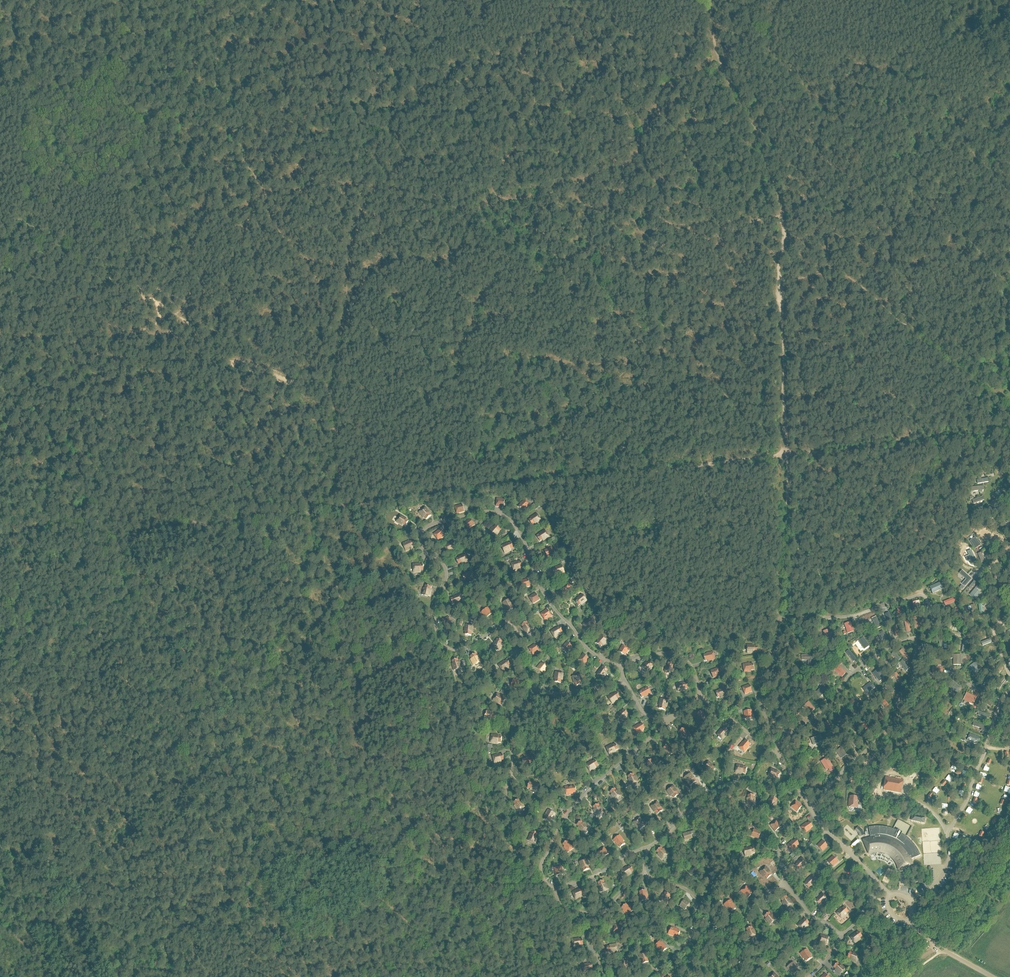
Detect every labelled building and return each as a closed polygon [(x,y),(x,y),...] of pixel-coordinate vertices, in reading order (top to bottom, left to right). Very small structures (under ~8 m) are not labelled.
[(504,507),(505,499),(497,499),(496,506),(504,507)] [(527,508),(530,505),(525,499),(520,504),(521,505),(518,507),(522,511),(526,507),(527,508)] [(457,514),(464,512),(462,504),(455,506),(457,514)] [(426,519),(431,516),(427,512),(428,511),(425,507),(419,512),(424,518),(424,517),(426,519)] [(537,523),(541,520),(536,514),(531,518),(531,519),(529,520),(532,525),(537,522),(537,523)] [(406,526),(409,521),(404,518),(404,517),(401,515),(397,522),(402,525),(403,524),(406,526)] [(468,530),(475,525),(470,519),(464,524),(468,530)] [(498,532),(500,529),(496,526),(492,530),(492,529),(489,532),(494,538),(499,532),(498,532)] [(438,540),(444,536),(440,530),(434,534),(438,540)] [(545,539),(549,537),(545,530),(539,534),(539,535),(537,536),(540,541),(544,539),(545,539)] [(415,546),(413,541),(407,543),(407,542),(403,544),(406,551),(412,548),(415,546)] [(456,547),(453,542),(449,545),(448,544),(444,546),(448,553),(454,549),(453,549),(456,547)] [(513,548),(511,543),(506,545),(506,544),(501,546),(505,553),(511,550),(510,549),(513,548)] [(547,558),(555,554),(551,547),(544,550),(547,558)] [(959,563),(967,555),(963,551),(955,559),(959,563)] [(464,563),(468,561),(465,554),(459,557),(459,558),(456,559),(458,564),(463,562),(464,563)] [(523,567),(521,561),(516,563),(515,562),(511,564),(514,571),(520,569),(520,568),(523,567)] [(418,565),(418,564),(413,564),(414,572),(420,572),(420,571),(424,570),(423,565),(418,565)] [(558,575),(564,573),(562,565),(557,567),(558,568),(553,570),(555,575),(558,574),(558,575)] [(470,580),(474,579),(472,572),(466,574),(466,575),(463,576),(464,581),(470,580)] [(963,572),(961,575),(966,579),(962,584),(965,586),(971,579),(963,572)] [(523,589),(530,586),(528,579),(520,581),(523,589)] [(564,593),(571,589),(567,583),(560,587),(564,593)] [(931,587),(933,593),(943,588),(941,583),(931,587)] [(430,597),(431,590),(430,590),(431,587),(425,585),(424,591),(423,591),(422,595),(430,597)] [(972,595),(969,592),(971,590),(967,586),(960,594),(967,601),(972,595)] [(533,604),(540,600),(536,593),(529,597),(533,604)] [(458,603),(462,602),(460,594),(453,597),(454,598),(451,599),(453,604),(458,602),(458,603)] [(583,603),(587,601),(582,595),(577,599),(577,600),(575,602),(578,606),(583,603)] [(954,597),(943,602),(945,606),(956,601),(954,597)] [(513,609),(511,604),(512,604),(510,599),(503,603),(506,609),(507,609),(508,611),(513,609)] [(919,601),(912,602),(914,611),(921,610),(919,601)] [(486,618),(492,614),(487,608),(481,612),(486,618)] [(545,620),(551,616),(547,610),(541,614),(545,620)] [(444,627),(452,624),(449,617),(442,620),(444,627)] [(876,617),(872,619),(875,625),(872,626),(874,630),(881,627),(876,617)] [(594,623),(591,619),(587,622),(586,622),(582,625),(587,631),(593,626),(592,625),(594,623)] [(854,631),(851,621),(845,624),(849,633),(854,631)] [(528,624),(526,622),(522,625),(525,629),(524,630),(527,634),(533,629),(529,624),(528,624)] [(472,630),(473,626),(465,625),(464,631),(465,632),(465,635),(471,636),(471,630),(472,630)] [(563,632),(560,627),(555,630),(554,629),(551,632),(555,638),(561,634),(560,634),(563,632)] [(832,637),(830,629),(824,630),(826,638),(832,637)] [(883,632),(878,635),(882,644),(888,641),(883,632)] [(605,644),(608,640),(602,635),(598,640),(598,641),(596,643),(600,647),(604,643),(605,644)] [(863,637),(858,641),(864,649),(869,646),(863,637)] [(501,644),(503,641),(497,639),(495,644),(494,644),(492,648),(500,651),(502,644),(501,644)] [(568,653),(573,647),(567,642),(562,648),(568,653)] [(533,655),(539,651),(535,644),(529,648),(533,655)] [(625,656),(629,649),(622,645),(619,652),(625,656)] [(857,659),(850,649),(847,652),(854,661),(857,659)] [(902,650),(899,652),(907,661),(909,658),(902,650)] [(715,660),(713,652),(706,654),(707,655),(703,655),(705,661),(710,660),(710,661),(715,660)] [(894,652),(891,654),(898,661),(900,659),(894,652)] [(474,666),(481,662),(478,656),(477,656),(475,654),(470,656),(473,661),(472,662),(474,666)] [(584,665),(589,659),(583,654),(578,660),(584,665)] [(802,660),(808,660),(808,666),(814,666),(814,655),(802,654),(802,660)] [(459,662),(458,659),(452,661),(454,666),(453,666),(454,670),(461,668),(459,662)] [(508,667),(510,665),(507,660),(503,663),(502,663),(498,665),(503,671),(508,668),(508,667)] [(885,660),(880,664),(888,673),(892,669),(885,660)] [(653,665),(649,661),(645,665),(644,664),(641,667),(646,673),(651,668),(653,665)] [(902,661),(899,663),(906,671),(908,669),(902,661)] [(968,667),(974,674),(981,668),(976,661),(968,667)] [(543,673),(548,667),(542,662),(537,668),(543,673)] [(673,668),(674,664),(669,663),(667,668),(666,667),(664,672),(672,674),(674,668),(673,668)] [(965,673),(970,670),(964,663),(959,667),(965,673)] [(754,670),(753,664),(747,665),(747,664),(743,665),(744,673),(751,671),(751,670),(754,670)] [(834,670),(843,677),(847,672),(838,665),(834,670)] [(1000,666),(993,675),(996,677),(1003,668),(1000,666)] [(606,673),(608,670),(603,667),(600,671),(599,671),(597,674),(603,679),(607,673),(606,673)] [(713,678),(720,676),(718,668),(710,671),(713,678)] [(884,678),(878,669),(873,673),(879,682),(884,678)] [(562,678),(563,673),(555,672),(554,679),(555,679),(555,682),(560,683),(561,678),(562,678)] [(896,673),(893,675),(895,677),(900,684),(903,682),(896,673)] [(576,686),(582,684),(580,679),(581,679),(580,675),(572,677),(574,683),(575,683),(576,686)] [(999,689),(1005,680),(1002,678),(996,687),(999,689)] [(521,689),(522,683),(517,682),(517,681),(513,680),(511,687),(517,689),(518,688),(521,689)] [(952,681),(948,686),(949,687),(956,692),(960,687),(952,681)] [(863,688),(867,694),(876,687),(872,682),(863,688)] [(688,689),(687,683),(681,684),(681,683),(677,684),(678,692),(685,690),(685,689),(688,689)] [(888,684),(885,686),(891,694),(894,691),(888,684)] [(745,695),(752,692),(749,685),(742,687),(745,695)] [(815,694),(819,698),(827,690),(822,686),(815,694)] [(647,696),(651,694),(647,687),(641,690),(642,691),(639,693),(641,698),(646,695),(647,696)] [(723,697),(727,696),(725,689),(719,690),(719,691),(716,692),(717,698),(723,696),(723,697)] [(617,699),(620,697),(616,692),(612,696),(611,695),(608,698),(612,704),(618,700),(617,699)] [(967,693),(963,700),(969,703),(972,704),(973,704),(976,698),(967,693)] [(502,705),(505,700),(500,697),(501,696),(497,694),(493,700),(499,704),(499,703),(502,705)] [(990,706),(992,703),(983,698),(981,702),(990,706)] [(667,705),(668,701),(660,699),(659,705),(660,706),(659,709),(665,710),(666,705),(667,705)] [(884,700),(881,703),(887,710),(890,708),(884,700)] [(815,709),(809,701),(804,706),(810,713),(815,709)] [(866,711),(859,703),(854,708),(860,715),(866,711)] [(626,716),(628,714),(624,710),(620,714),(619,713),(616,716),(622,722),(626,717),(626,716)] [(745,719),(753,718),(751,710),(744,711),(745,719)] [(494,721),(496,715),(491,713),(491,712),(487,711),(484,718),(491,720),(491,719),(494,721)] [(704,715),(703,712),(697,713),(699,719),(698,719),(699,723),(707,721),(705,714),(704,715)] [(881,713),(873,719),(877,724),(885,718),(881,713)] [(841,717),(836,720),(841,728),(847,724),(841,717)] [(985,732),(987,727),(974,722),(972,726),(981,729),(980,731),(985,732)] [(828,723),(825,725),(832,735),(836,733),(828,723)] [(864,723),(861,725),(867,733),(870,731),(864,723)] [(642,730),(645,728),(642,724),(637,727),(637,726),(633,728),(637,735),(643,731),(642,730)] [(686,730),(684,728),(679,731),(683,736),(682,736),(684,740),(691,735),(687,730),(686,730)] [(726,734),(728,732),(724,728),(720,732),(720,731),(717,734),(722,740),(727,735),(726,734)] [(967,740),(977,744),(980,737),(969,733),(967,740)] [(501,743),(502,737),(496,736),(496,735),(492,735),(491,742),(498,743),(498,742),(501,743)] [(823,742),(821,735),(811,739),(814,746),(823,742)] [(858,746),(852,736),(849,738),(855,748),(858,746)] [(748,746),(750,744),(746,740),(742,744),(741,744),(739,747),(744,752),(749,747),(748,746)] [(615,751),(618,749),(615,744),(610,747),(610,746),(606,748),(609,755),(615,752),(615,751)] [(670,747),(668,744),(663,748),(667,752),(666,753),(669,756),(675,751),(671,746),(670,747)] [(847,754),(842,747),(836,751),(842,758),(847,754)] [(501,761),(504,760),(503,754),(497,756),(497,755),(493,756),(495,763),(501,762),(501,761)] [(533,765),(532,757),(525,758),(526,759),(522,760),(523,765),(529,765),(529,766),(533,765)] [(821,761),(827,770),(833,766),(828,757),(821,761)] [(816,771),(820,769),(821,772),(824,771),(818,758),(811,761),(816,771)] [(652,771),(658,767),(654,761),(653,762),(651,759),(646,763),(650,767),(649,768),(652,771)] [(595,767),(598,765),(595,760),(590,763),(586,765),(590,772),(596,768),(595,767)] [(711,774),(715,769),(711,766),(712,765),(708,762),(703,767),(708,772),(709,771),(711,774)] [(745,774),(746,768),(741,767),(741,766),(737,765),(735,773),(742,774),(742,773),(745,774)] [(778,779),(780,774),(775,771),(771,769),(768,776),(774,779),(775,778),(778,779)] [(691,785),(696,782),(692,778),(693,777),(690,773),(684,778),(688,783),(689,783),(691,785)] [(631,786),(638,783),(635,776),(634,777),(633,774),(628,776),(630,781),(629,782),(631,786)] [(901,793),(903,780),(885,777),(883,790),(901,793)] [(536,792),(539,785),(533,783),(532,784),(529,782),(527,788),(532,790),(532,791),(536,792)] [(572,787),(572,786),(565,787),(566,795),(571,794),(570,793),(576,792),(575,787),(572,787)] [(674,798),(678,795),(675,790),(676,790),(673,786),(667,791),(671,796),(672,796),(674,798)] [(615,800),(621,796),(617,790),(616,791),(614,788),(610,792),(613,796),(612,797),(615,800)] [(754,800),(754,795),(748,795),(748,798),(747,798),(747,805),(755,805),(755,800),(754,800)] [(776,802),(777,799),(772,797),(769,802),(767,806),(774,809),(777,802),(776,802)] [(857,808),(857,800),(856,800),(857,797),(851,797),(851,801),(849,800),(849,808),(857,808)] [(518,811),(524,807),(521,801),(520,802),(518,799),(513,802),(516,807),(516,808),(518,811)] [(797,812),(802,806),(796,801),(791,807),(797,812)] [(658,814),(662,811),(659,806),(660,806),(657,802),(651,807),(655,812),(656,812),(658,814)] [(596,816),(603,813),(600,807),(598,804),(593,807),(595,812),(594,812),(596,816)] [(553,818),(555,814),(548,810),(545,816),(546,817),(544,819),(549,822),(552,817),(553,818)] [(640,830),(645,827),(641,822),(642,822),(639,818),(633,823),(637,828),(638,827),(640,830)] [(582,833),(588,828),(584,823),(583,824),(581,821),(577,825),(580,829),(579,830),(582,833)] [(775,832),(781,827),(776,821),(770,826),(775,832)] [(813,827),(809,822),(805,825),(804,824),(801,827),(805,833),(811,829),(810,828),(813,827)] [(863,841),(868,852),(870,851),(872,850),(874,850),(876,850),(878,850),(880,850),(882,850),(884,851),(886,851),(888,852),(890,853),(891,854),(893,856),(895,857),(896,859),(897,860),(898,862),(899,864),(900,866),(901,868),(908,866),(909,868),(913,867),(912,865),(911,862),(910,860),(920,855),(918,852),(916,848),(914,845),(911,842),(908,839),(905,836),(901,834),(902,833),(898,831),(897,832),(893,830),(890,829),(885,828),(881,827),(877,827),(873,828),(869,828),(871,838),(868,839),(866,840),(863,841)] [(758,839),(761,832),(754,829),(751,836),(758,839)] [(536,839),(538,833),(532,831),(531,834),(530,834),(528,840),(535,843),(537,839),(536,839)] [(620,848),(625,844),(623,841),(624,841),(619,835),(613,840),(616,844),(617,843),(620,848)] [(799,844),(795,840),(791,843),(790,842),(787,845),(792,851),(797,847),(797,846),(799,844)] [(568,853),(574,848),(570,843),(569,843),(567,841),(563,844),(566,849),(565,849),(568,853)] [(822,851),(828,846),(822,841),(817,846),(822,851)] [(662,859),(668,854),(664,849),(663,850),(661,847),(656,851),(660,855),(659,856),(662,859)] [(755,853),(753,847),(748,849),(748,848),(743,849),(745,856),(752,855),(751,854),(755,853)] [(603,859),(609,854),(604,848),(598,852),(603,859)] [(832,867),(838,862),(833,856),(827,861),(832,867)] [(804,867),(807,864),(802,858),(797,862),(797,863),(795,865),(799,870),(803,866),(804,867)] [(589,869),(587,864),(588,864),(587,859),(579,862),(582,869),(583,868),(584,871),(589,869)] [(631,873),(633,871),(630,866),(626,869),(625,868),(621,871),(626,877),(631,874),(631,873)] [(556,876),(563,875),(562,867),(554,868),(556,876)] [(767,879),(771,875),(768,871),(768,870),(765,867),(760,872),(764,877),(765,877),(767,879)] [(813,885),(816,882),(811,877),(806,881),(807,882),(804,884),(808,888),(812,885),(813,885)] [(604,883),(603,880),(598,883),(600,888),(599,888),(601,892),(608,889),(605,883),(604,883)] [(748,898),(752,894),(749,890),(749,889),(746,886),(741,891),(745,896),(746,896),(748,898)] [(584,894),(582,889),(577,891),(577,890),(572,892),(576,899),(582,897),(581,896),(584,894)] [(646,895),(645,890),(639,891),(640,895),(639,895),(641,901),(649,899),(647,895),(646,895)] [(669,898),(670,895),(665,892),(663,897),(662,897),(660,901),(667,904),(670,898),(669,898)] [(824,902),(827,899),(822,894),(817,898),(818,899),(815,901),(819,905),(823,902),(824,902)] [(788,899),(786,896),(781,899),(784,904),(783,904),(786,908),(792,904),(788,898),(788,899)] [(686,902),(684,900),(680,905),(686,908),(689,904),(688,903),(689,902),(687,901),(686,902)] [(731,912),(735,909),(732,904),(733,904),(730,900),(724,905),(728,910),(729,910),(731,912)] [(716,904),(720,911),(725,909),(721,902),(716,904)] [(628,906),(626,904),(621,908),(625,912),(624,913),(627,916),(633,911),(628,906)] [(848,911),(844,907),(840,911),(840,910),(836,913),(842,919),(846,914),(846,913),(848,911)] [(771,915),(769,912),(764,916),(768,920),(767,921),(770,925),(776,920),(771,914),(771,915)] [(763,924),(766,922),(761,916),(758,919),(763,924)] [(807,925),(809,923),(805,919),(801,923),(800,922),(797,925),(803,931),(808,926),(807,925)] [(621,934),(623,926),(615,925),(614,932),(621,934)] [(678,937),(680,931),(675,929),(675,928),(671,927),(668,934),(674,937),(675,936),(678,937)] [(753,930),(751,927),(746,929),(748,934),(747,934),(749,939),(756,936),(754,929),(753,930)] [(862,936),(858,932),(854,935),(853,934),(850,937),(855,943),(860,939),(859,938),(862,936)] [(826,945),(828,937),(821,935),(819,943),(826,945)] [(583,945),(582,939),(577,940),(577,939),(572,940),(574,948),(580,946),(580,945),(583,945)] [(662,953),(666,949),(663,945),(663,944),(660,941),(655,946),(659,951),(660,950),(662,953)] [(617,952),(617,945),(610,945),(610,946),(607,947),(607,953),(613,952),(613,953),(617,952)] [(806,961),(811,958),(808,954),(809,953),(807,949),(800,954),(804,959),(805,959),(806,961)] [(648,962),(647,957),(648,956),(646,952),(639,955),(641,961),(642,961),(643,964),(648,962)] [(852,953),(849,952),(847,958),(852,960),(852,961),(856,962),(859,955),(853,953),(852,953)] [(627,967),(629,963),(622,959),(619,965),(620,965),(618,968),(623,971),(626,966),(627,967)] [(794,974),(799,971),(795,967),(796,966),(793,962),(787,967),(791,973),(792,972),(794,974)] [(593,969),(592,963),(586,965),(586,964),(582,965),(584,973),(590,971),(590,970),(593,969)] [(840,974),(845,969),(840,964),(839,965),(837,963),(833,967),(837,971),(840,974)]
